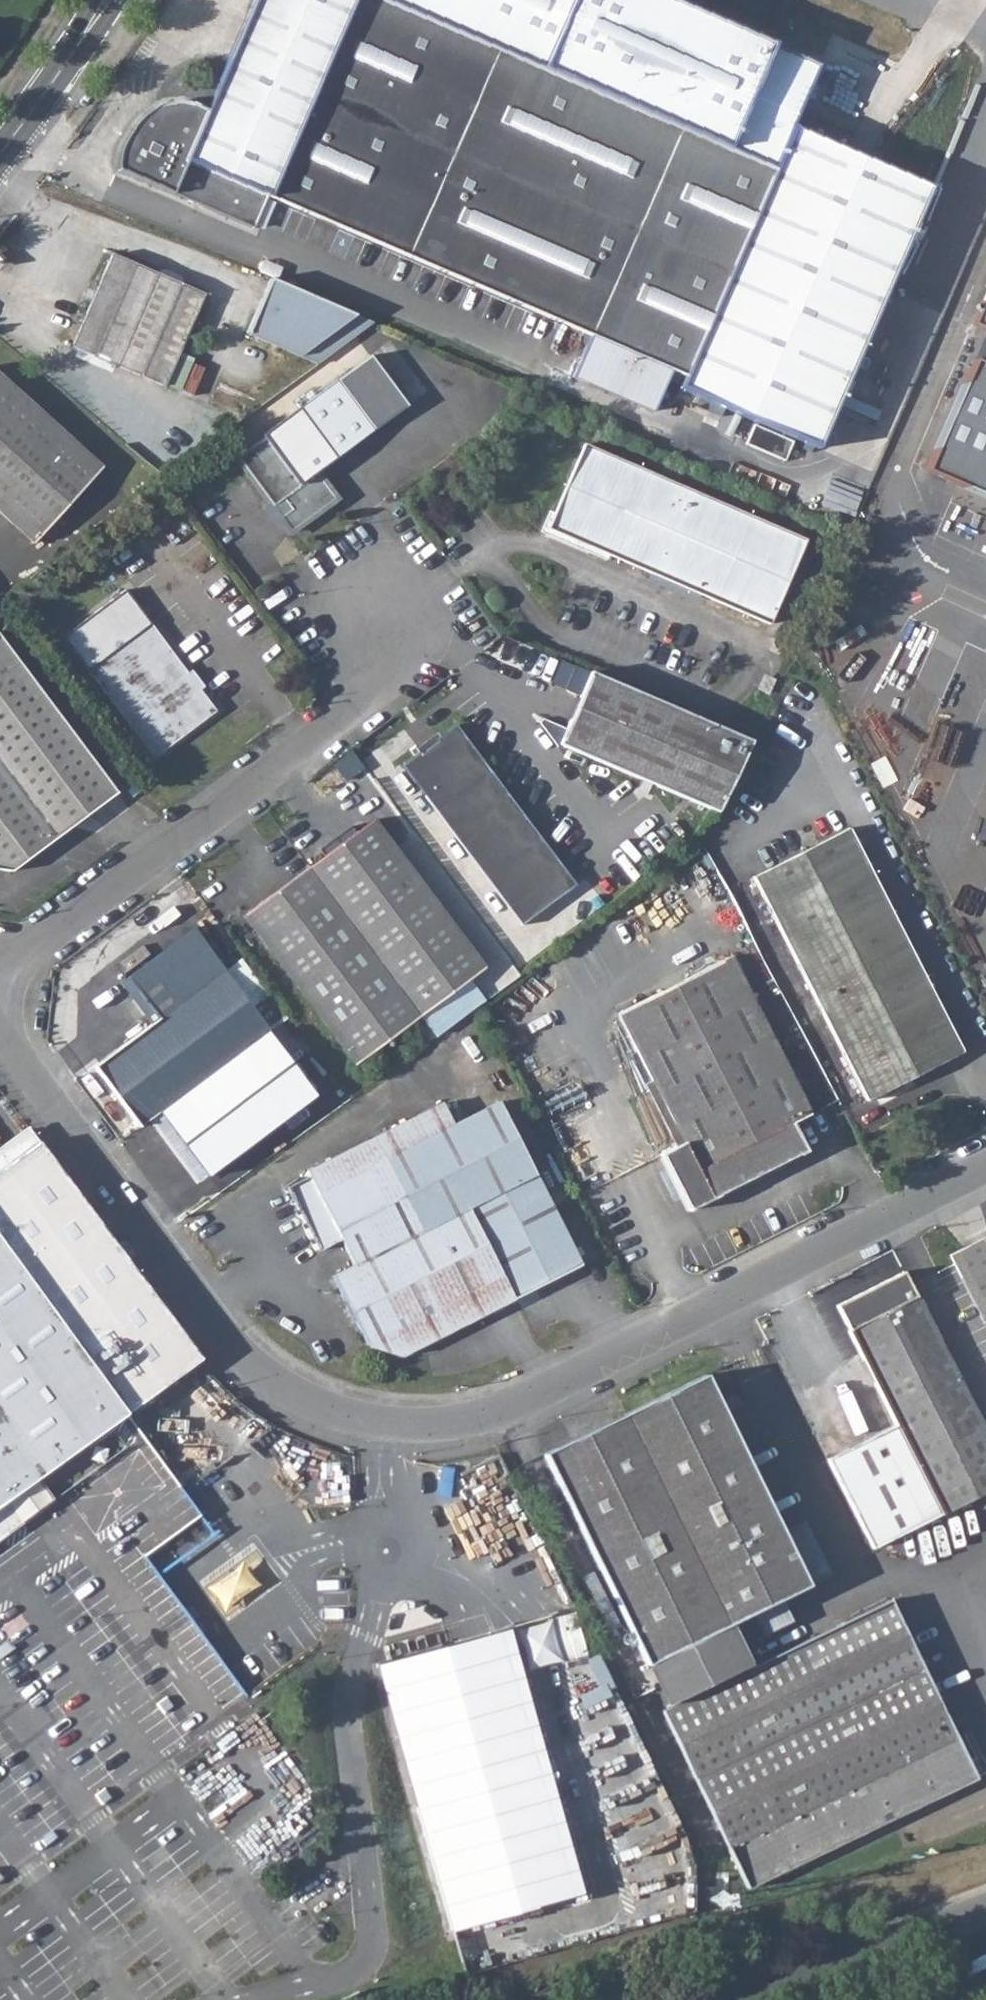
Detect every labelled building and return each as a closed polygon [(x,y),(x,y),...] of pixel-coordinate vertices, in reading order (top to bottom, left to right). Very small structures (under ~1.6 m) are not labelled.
[(117,169),(250,226),(253,228),(267,196),(589,335),(571,376),(651,410),(669,370),(684,376),(679,389),(817,448),(931,188),(791,127),(773,168),(385,0),(256,0),(209,109),(199,103),(175,100),(151,107),(132,123),(120,144),(117,169)] [(773,168),(791,127),(819,62),(675,0),(385,0),(773,168)] [(111,254),(70,347),(164,387),(204,294),(111,254)] [(370,322),(270,279),(247,333),(315,363),(370,322)] [(968,326),(985,335),(985,286),(968,326)] [(975,361),(985,366),(985,337),(975,361)] [(286,514),(281,518),(291,531),(335,499),(316,473),(406,406),(369,355),(261,436),(263,438),(236,457),(272,506),(278,503),(283,498),(291,510),(286,514)] [(975,361),(927,473),(985,498),(985,366),(975,361)] [(33,544),(101,469),(0,377),(0,514),(33,544)] [(747,442),(786,459),(795,440),(755,423),(747,442)] [(583,444),(547,529),(768,625),(806,540),(583,444)] [(278,503),(286,514),(291,510),(283,498),(278,503)] [(87,672),(151,624),(125,591),(62,638),(87,672)] [(151,624),(87,672),(153,759),(215,712),(199,690),(195,693),(183,676),(187,673),(151,624)] [(11,872),(117,793),(0,637),(0,871),(11,872)] [(183,676),(195,693),(199,690),(204,687),(191,670),(187,673),(183,676)] [(589,672),(559,745),(717,812),(750,742),(589,672)] [(756,690),(768,696),(776,679),(763,674),(756,690)] [(419,752),(400,766),(520,926),(574,885),(455,725),(435,739),(436,741),(420,754),(419,752)] [(308,868),(419,1017),(484,968),(374,819),(308,868)] [(866,1101),(952,1057),(963,1052),(941,1009),(849,828),(753,878),(866,1101)] [(241,917),(353,1066),(419,1017),(308,868),(241,917)] [(153,1022),(223,970),(191,927),(122,978),(121,980),(122,981),(153,1022)] [(675,1147),(661,1154),(690,1210),(805,1151),(791,1123),(801,1118),(809,1114),(729,957),(618,1013),(652,1080),(683,1142),(675,1147)] [(95,1066),(94,1067),(95,1068),(139,1127),(268,1031),(223,970),(153,1022),(95,1066)] [(643,1085),(675,1147),(683,1142),(652,1080),(643,1085)] [(308,1176),(287,1188),(319,1251),(340,1240),(353,1266),(534,1174),(499,1103),(453,1127),(365,1172),(353,1147),(306,1172),(308,1176)] [(353,1147),(365,1172),(453,1127),(441,1103),(353,1147)] [(126,1414),(201,1359),(39,1136),(0,1164),(0,1241),(126,1414)] [(353,1266),(332,1276),(365,1344),(402,1356),(580,1265),(534,1174),(353,1266)] [(950,1255),(976,1307),(985,1325),(985,1237),(950,1255)] [(22,1523),(6,1502),(36,1479),(52,1501),(84,1477),(68,1455),(126,1414),(0,1241),(0,1539),(22,1523)] [(985,1491),(985,1437),(915,1296),(903,1271),(900,1272),(836,1305),(839,1312),(895,1424),(831,1457),(826,1459),(872,1549),(985,1491)] [(542,1454),(645,1665),(726,1625),(807,1586),(705,1375),(700,1377),(542,1454)] [(6,1502),(22,1523),(52,1501),(36,1479),(6,1502)] [(205,1516),(214,1528),(234,1514),(225,1501),(205,1516)] [(138,1553),(156,1577),(217,1532),(214,1528),(205,1516),(199,1508),(138,1553)] [(666,1710),(663,1712),(748,1889),(976,1779),(890,1602),(748,1671),(666,1710)] [(645,1665),(666,1710),(748,1671),(726,1625),(645,1665)] [(474,1638),(377,1667),(456,1930),(544,1904),(587,1891),(508,1628),(474,1638)] [(165,1696),(155,1704),(163,1713),(172,1706),(165,1696)] [(104,1788),(94,1795),(101,1805),(110,1797),(104,1788)]
